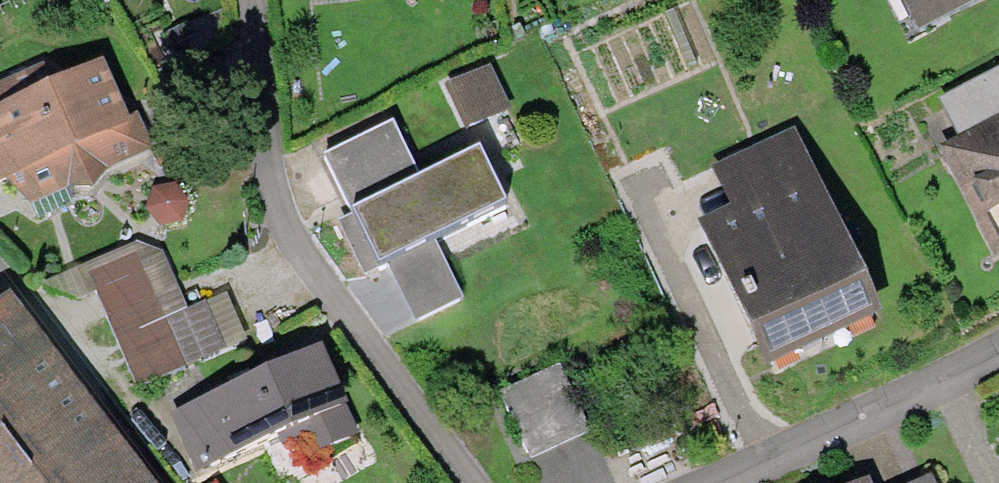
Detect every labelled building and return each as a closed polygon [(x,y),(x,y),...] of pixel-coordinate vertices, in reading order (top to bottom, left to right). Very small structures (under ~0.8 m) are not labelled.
[(920,27),(972,0),(906,0),(920,27)] [(486,65),(444,88),(466,130),(509,108),(486,65)] [(939,98),(960,137),(937,149),(996,261),(998,260),(998,67),(939,98)] [(0,109),(0,184),(8,181),(20,210),(143,162),(127,119),(110,126),(90,74),(0,109)] [(367,273),(386,264),(415,321),(463,297),(436,243),(507,207),(477,148),(417,178),(390,125),(326,157),(354,212),(340,219),(367,273)] [(707,234),(770,362),(881,308),(795,132),(710,173),(733,221),(707,234)] [(83,283),(135,395),(217,357),(191,303),(176,311),(149,252),(83,283)] [(0,322),(0,482),(142,482),(13,312),(0,322)] [(174,413),(203,475),(319,422),(332,450),(360,437),(318,346),(174,413)] [(561,364),(498,394),(531,464),(594,434),(561,364)]
